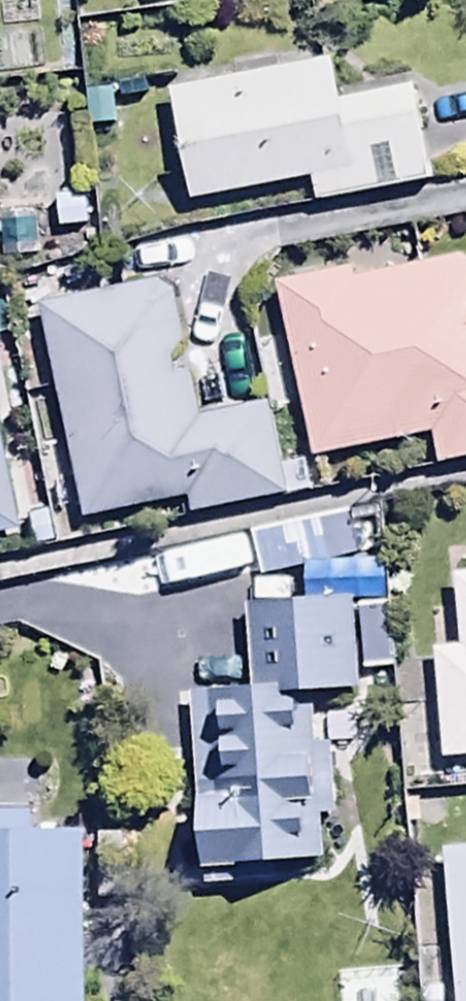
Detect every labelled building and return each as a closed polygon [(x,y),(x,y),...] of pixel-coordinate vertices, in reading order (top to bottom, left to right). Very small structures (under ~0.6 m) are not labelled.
[(334,66),(167,93),(185,205),(311,184),(316,212),(431,193),(415,93),(341,105),(334,66)] [(308,462),(426,438),(433,471),(465,464),(465,261),(359,282),(357,273),(274,290),(308,462)] [(173,294),(156,284),(105,294),(85,268),(44,277),(61,306),(37,309),(81,526),(186,505),(189,519),(307,495),(301,466),(280,470),(268,412),(201,425),(192,382),(175,385),(170,361),(186,358),(173,294)] [(16,538),(0,463),(0,542),(16,538)] [(384,565),(348,566),(343,523),(246,536),(252,583),(302,576),(302,604),(384,603),(384,565)] [(439,765),(465,764),(465,581),(453,582),(457,656),(433,657),(439,765)] [(351,606),(245,612),(249,699),(189,702),(204,890),(243,888),(242,873),(327,869),(325,825),(337,824),(333,748),(315,749),(312,701),(356,699),(351,606)] [(0,787),(0,1000),(84,1000),(88,789),(0,787)] [(443,854),(453,988),(423,991),(424,1000),(465,1000),(465,852),(443,854)]
